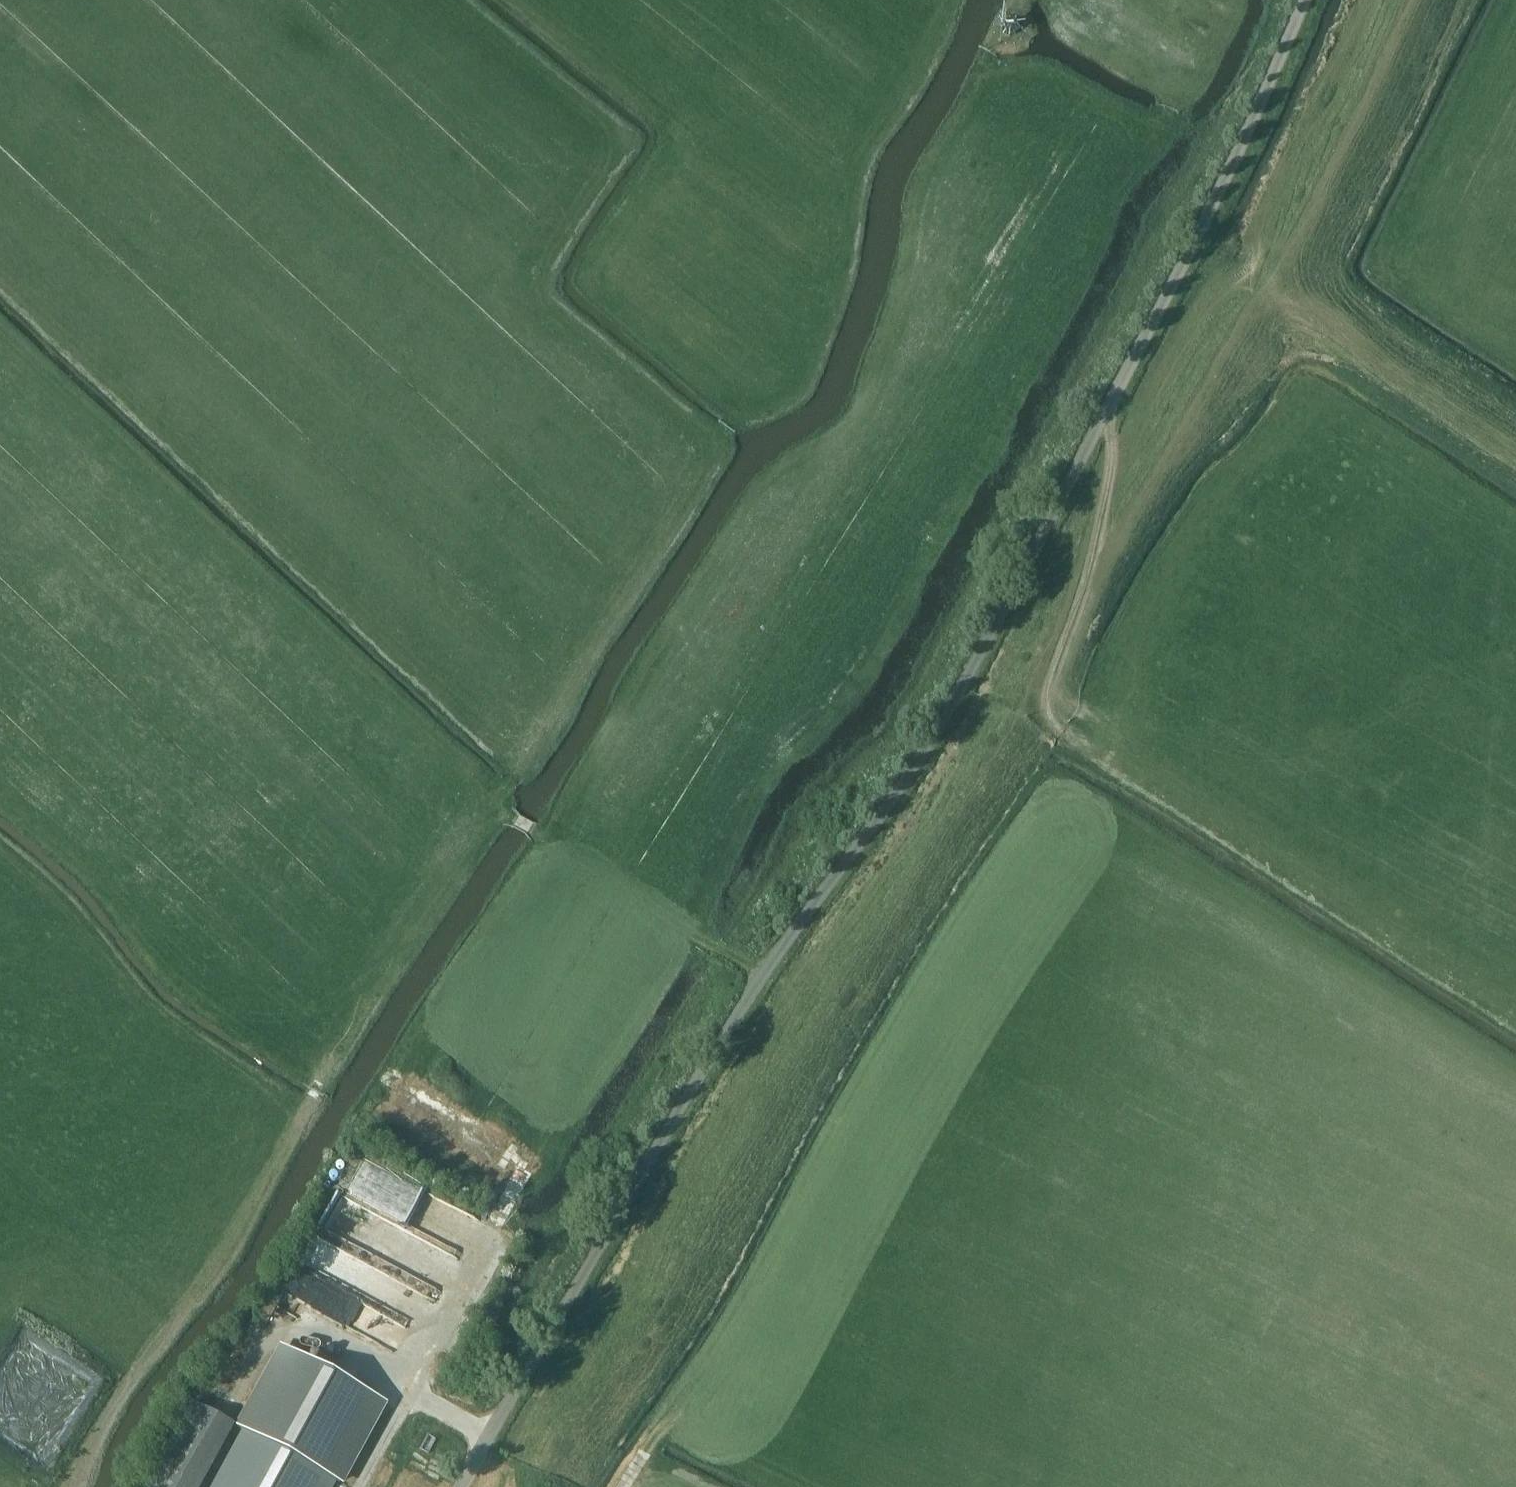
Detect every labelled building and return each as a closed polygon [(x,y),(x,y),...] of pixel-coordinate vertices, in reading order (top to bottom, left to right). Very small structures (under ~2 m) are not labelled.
[(1003,34),(1009,37),(1015,35),(1017,30),(1016,24),(1011,21),(1005,23),(1002,27),(1003,34)] [(328,1230),(365,1248),(381,1214),(345,1196),(328,1230)] [(317,1231),(286,1291),(387,1342),(402,1312),(355,1288),(363,1271),(365,1272),(371,1259),(317,1231)] [(339,1482),(384,1402),(283,1347),(239,1427),(245,1430),(214,1486),(331,1486),(335,1480),(339,1482)] [(146,1486),(201,1486),(236,1423),(193,1400),(146,1486)]
